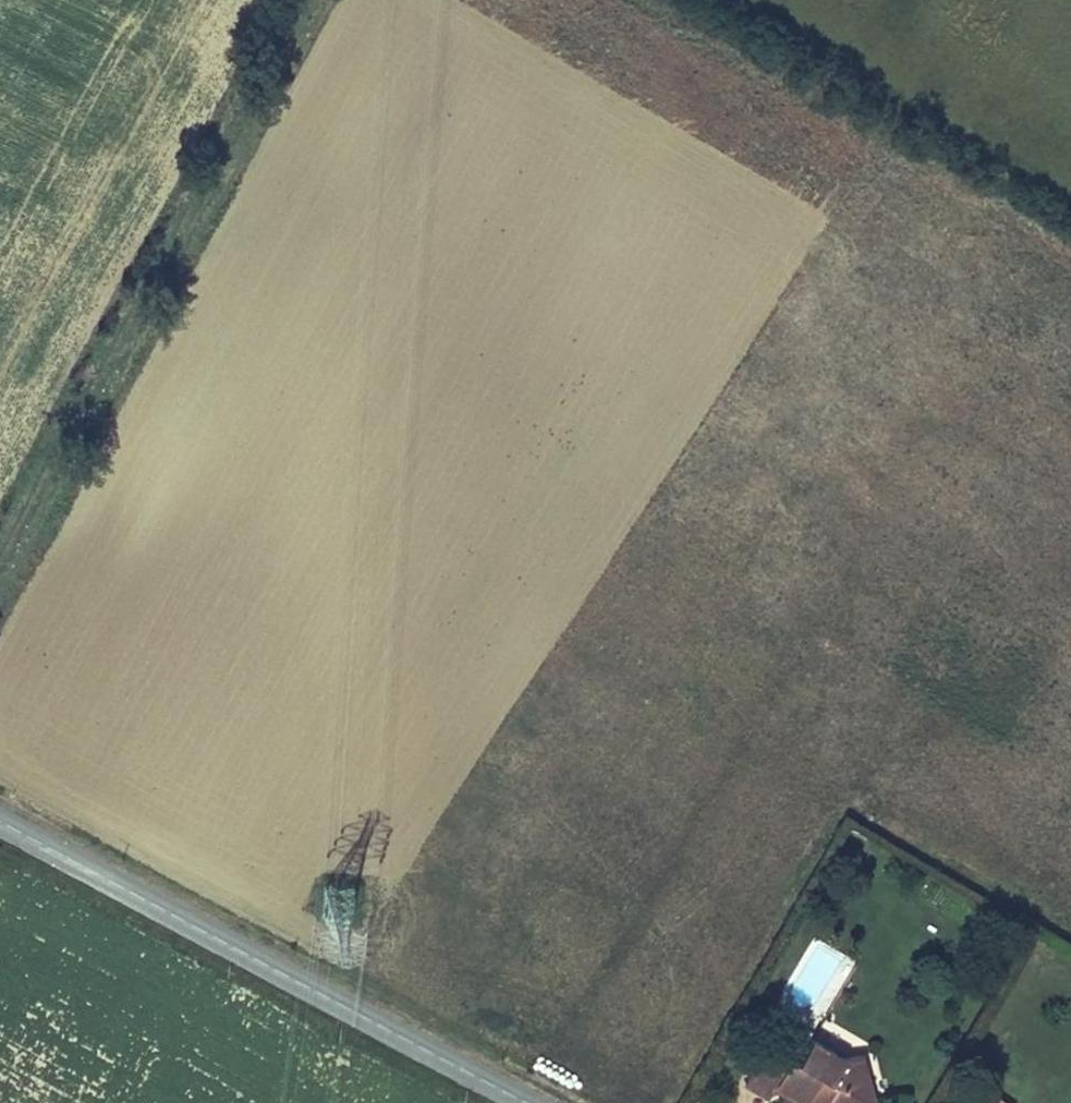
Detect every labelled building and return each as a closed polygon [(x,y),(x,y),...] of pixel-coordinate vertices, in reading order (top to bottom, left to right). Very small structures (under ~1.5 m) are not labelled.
[(789,1062),(764,1048),(745,1082),(768,1095),(775,1083),(811,1102),(821,1102),(827,1091),(842,1099),(842,1102),(866,1102),(876,1100),(869,1080),(862,1052),(849,1060),(814,1041),(805,1059),(794,1052),(789,1062)] [(842,1099),(827,1091),(821,1102),(842,1102),(842,1099)] [(990,1093),(984,1102),(1006,1102),(990,1093)]
